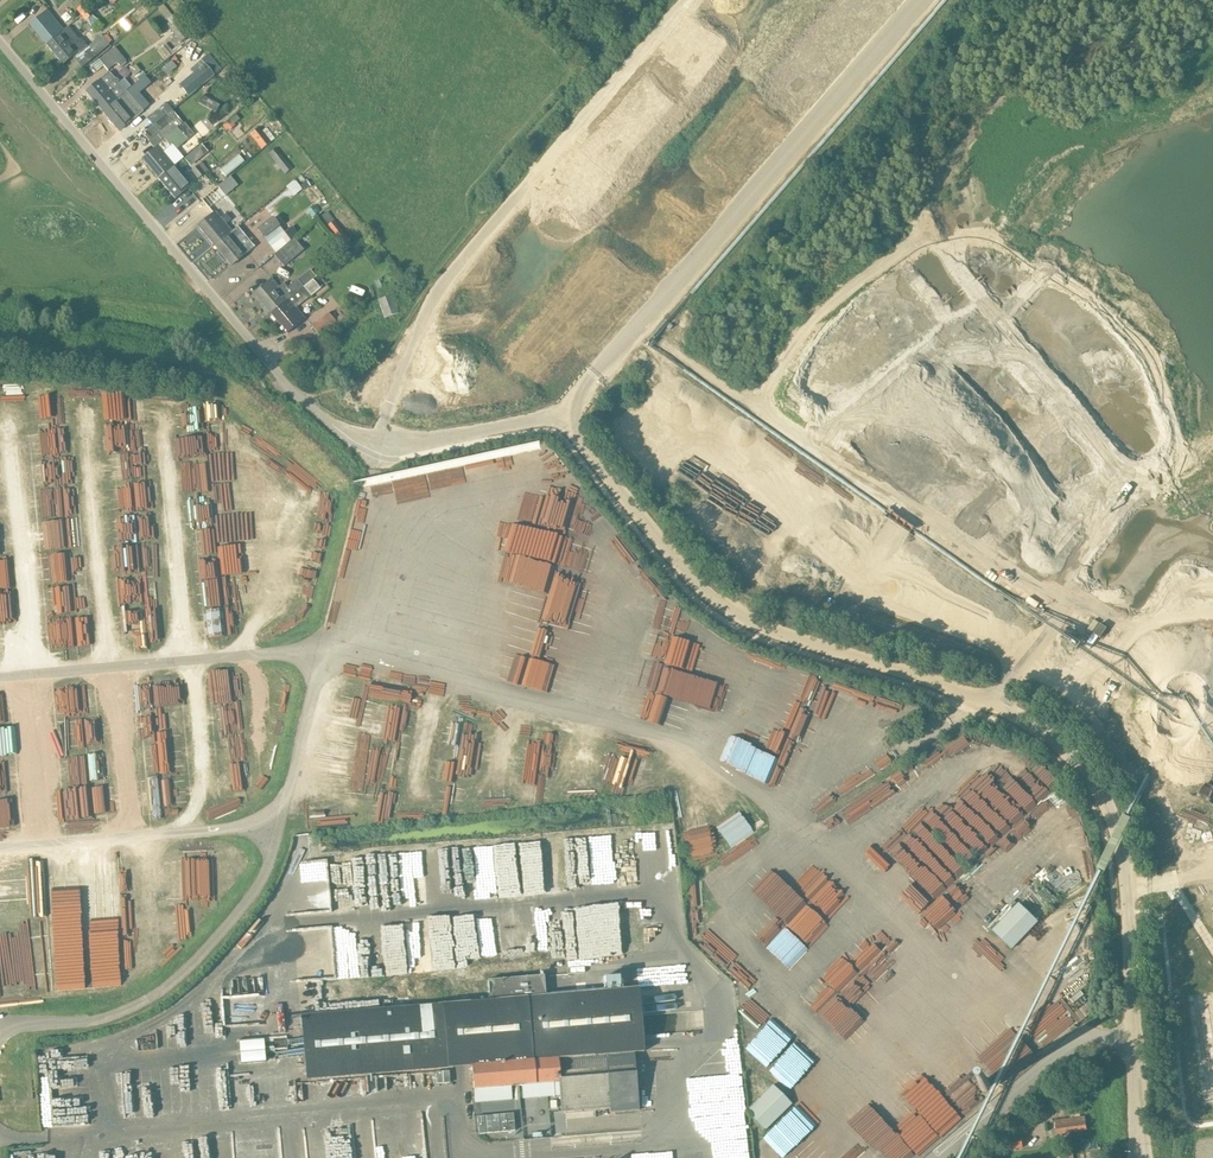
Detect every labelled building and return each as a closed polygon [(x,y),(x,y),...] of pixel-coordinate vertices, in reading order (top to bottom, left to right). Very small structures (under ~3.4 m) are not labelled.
[(89,8),(86,4),(87,2),(85,0),(76,0),(71,3),(81,15),(89,8)] [(89,8),(81,15),(95,31),(103,25),(89,8)] [(46,44),(63,29),(47,9),(29,24),(46,44)] [(180,42),(190,35),(178,20),(169,27),(180,42)] [(63,29),(46,44),(63,64),(80,49),(63,29)] [(96,56),(110,45),(102,35),(88,47),(96,56)] [(121,67),(128,62),(115,46),(99,59),(108,70),(117,63),(121,67)] [(189,96),(214,75),(202,60),(191,70),(193,73),(179,85),(189,96)] [(120,97),(126,92),(109,72),(86,92),(102,112),(120,97)] [(136,116),(120,97),(102,112),(119,131),(136,116)] [(176,164),(184,158),(173,144),(184,135),(178,128),(182,124),(171,110),(161,119),(153,125),(143,133),(154,148),(142,158),(158,178),(176,164)] [(263,149),(271,141),(260,126),(250,133),(263,149)] [(285,174),(293,167),(282,153),(288,148),(283,142),(277,147),(269,154),(285,174)] [(226,177),(244,162),(238,154),(220,169),(226,177)] [(198,179),(209,170),(202,161),(192,171),(198,179)] [(192,184),(176,164),(158,178),(175,198),(192,184)] [(225,196),(238,185),(231,175),(218,186),(225,196)] [(214,246),(232,231),(226,224),(231,220),(226,213),(221,218),(215,211),(198,226),(214,246)] [(334,220),(328,211),(321,217),(327,226),(343,245),(338,250),(343,256),(355,246),(351,241),(335,220),(334,220)] [(290,240),(296,235),(291,227),(285,232),(280,226),(280,225),(279,224),(286,219),(281,213),(274,218),(273,217),(258,228),(264,238),(275,252),(290,240)] [(232,231),(214,246),(231,266),(249,251),(232,231)] [(290,240),(275,252),(276,253),(274,254),(284,266),(304,250),(294,238),(291,240),(290,240)] [(303,286),(271,312),(287,332),(305,318),(296,307),(311,295),(324,286),(316,276),(303,286)] [(271,312),(303,286),(298,280),(284,292),(272,278),(254,293),(271,312)] [(384,318),(399,313),(392,295),(378,300),(384,318)] [(337,323),(351,312),(346,304),(331,315),(329,312),(312,325),(320,337),(337,323)] [(1093,619),(1088,631),(1093,633),(1099,622),(1093,619)] [(1103,637),(1107,625),(1099,623),(1095,634),(1103,637)] [(951,753),(969,746),(966,737),(948,743),(951,753)] [(931,762),(941,757),(939,752),(928,758),(931,762)] [(955,884),(963,872),(955,867),(948,874),(944,871),(938,880),(936,879),(931,887),(913,903),(934,925),(940,929),(957,913),(955,911),(965,894),(955,884)] [(1012,949),(1038,922),(1017,904),(993,929),(1012,949)] [(1211,928),(1212,927),(1212,907),(1202,913),(1211,928)] [(546,994),(544,975),(488,980),(489,999),(441,1002),(441,1003),(301,1014),(306,1080),(471,1066),(474,1089),(475,1103),(512,1099),(511,1086),(522,1086),(523,1099),(560,1096),(562,1111),(610,1107),(610,1112),(639,1110),(635,1051),(644,1051),(639,986),(546,994)] [(1189,995),(1198,1064),(1210,1063),(1211,1068),(1212,1068),(1212,992),(1189,995)] [(991,1067),(1021,1038),(984,1000),(968,1017),(966,1015),(963,1017),(972,1026),(961,1036),(991,1067)] [(264,1039),(239,1040),(240,1061),(265,1060),(264,1039)] [(1014,1074),(1036,1054),(1030,1047),(1008,1067),(1014,1074)] [(436,1072),(437,1084),(450,1083),(450,1071),(436,1072)] [(986,1079),(984,1079),(982,1081),(980,1083),(979,1085),(980,1088),(981,1090),(983,1091),(986,1092),(988,1091),(990,1090),(991,1088),(992,1086),(992,1083),(990,1081),(988,1080),(986,1079)] [(770,1130),(796,1103),(778,1086),(751,1112),(770,1130)] [(477,1117),(479,1134),(515,1131),(513,1113),(477,1117)] [(1070,1118),(1072,1133),(1087,1131),(1085,1116),(1070,1118)] [(1057,1135),(1072,1133),(1070,1118),(1055,1120),(1057,1135)] [(1023,1149),(1022,1143),(1022,1139),(1010,1141),(1011,1150),(1012,1150),(1023,1149)]
